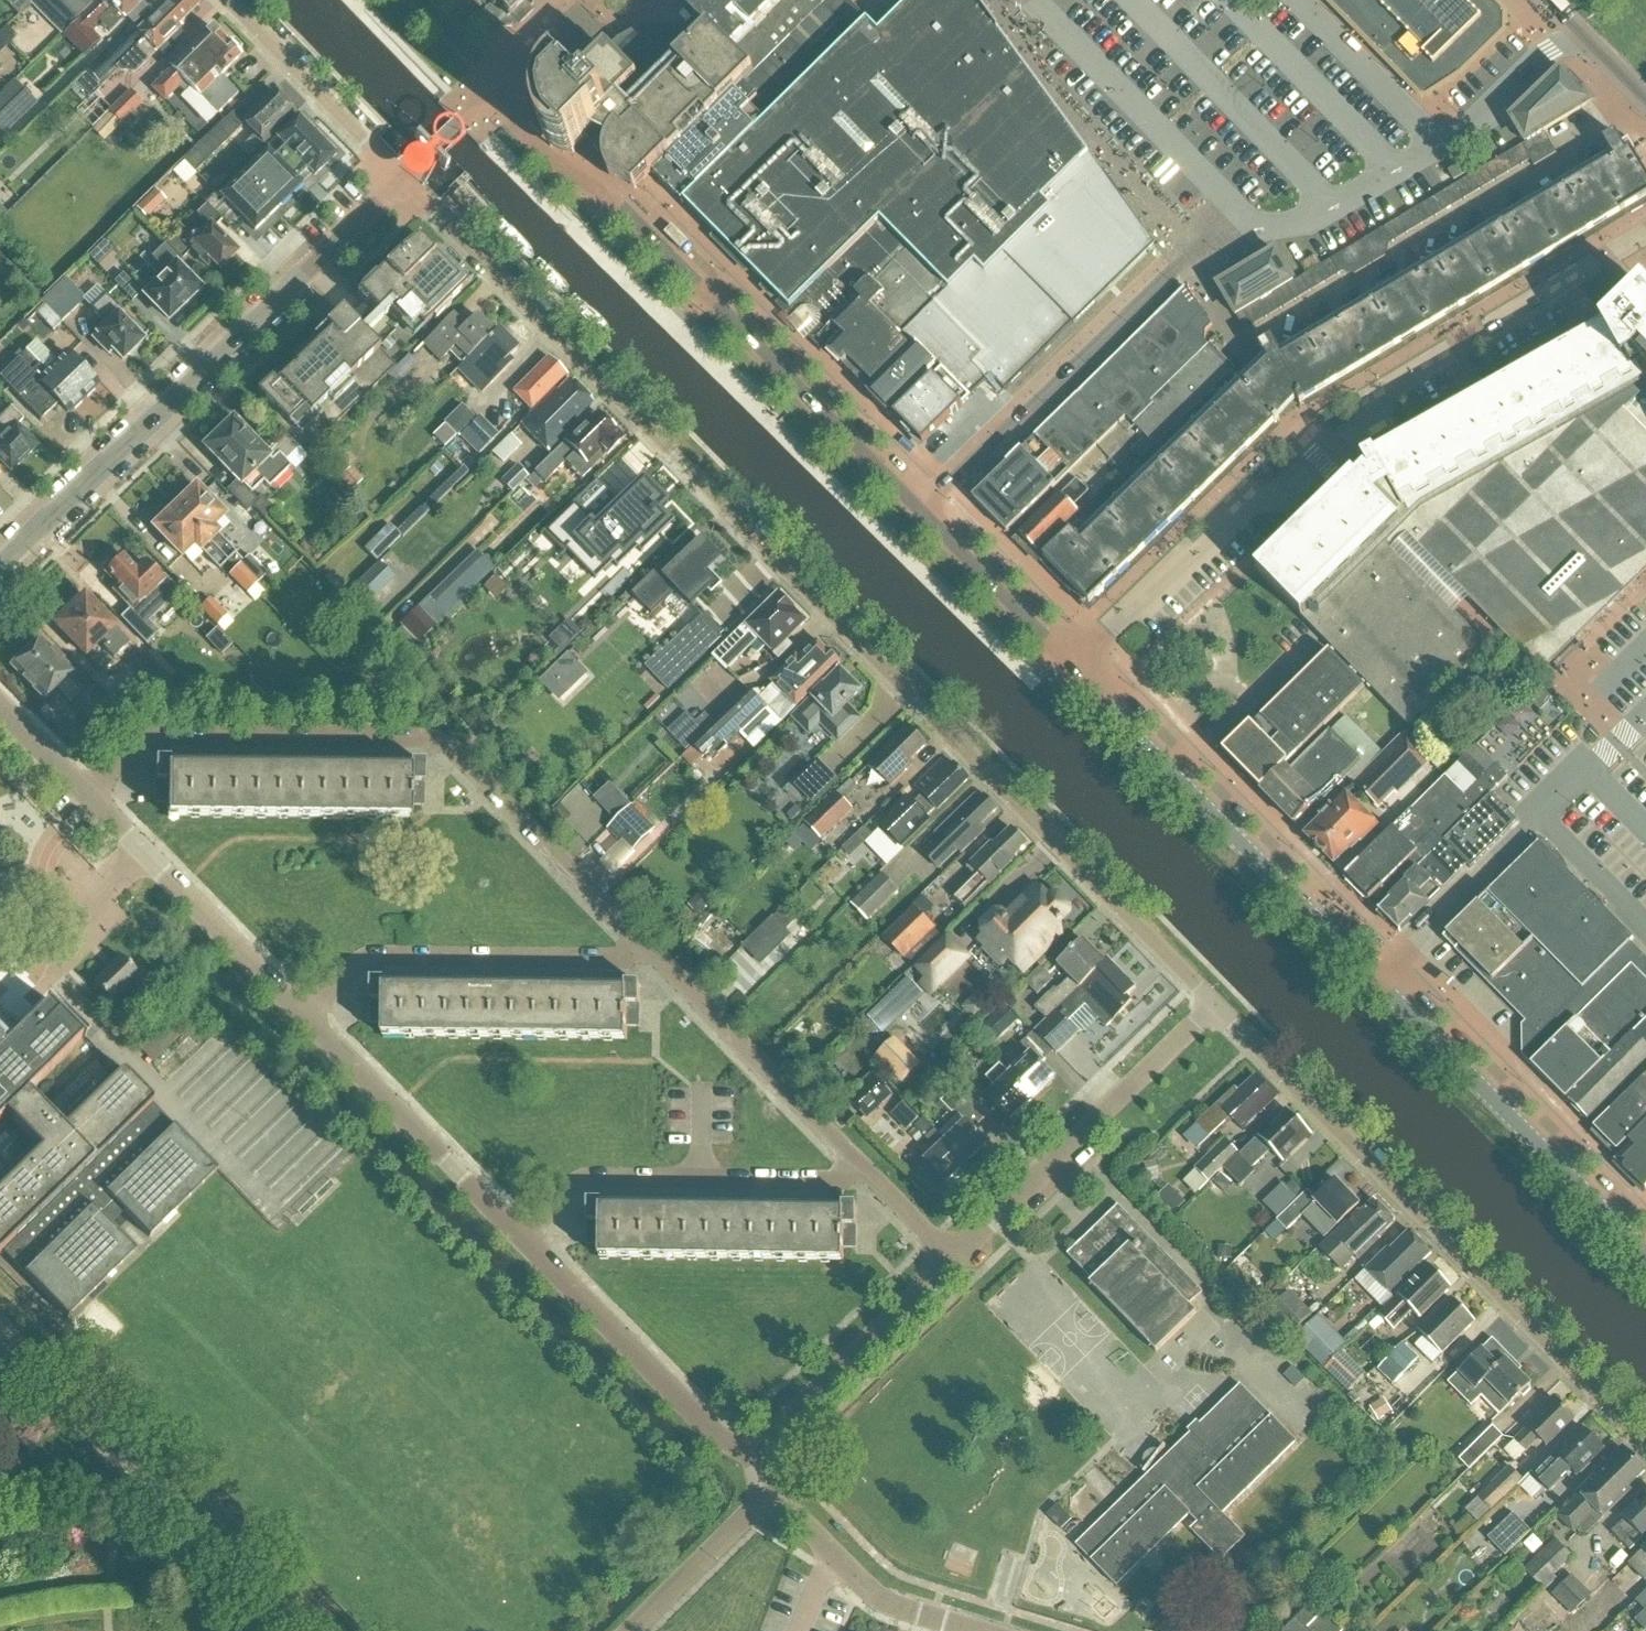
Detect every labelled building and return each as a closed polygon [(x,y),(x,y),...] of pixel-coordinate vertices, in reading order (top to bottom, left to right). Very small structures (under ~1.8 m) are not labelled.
[(6,3),(19,16),(30,5),(35,0),(10,0),(6,3)] [(30,5),(61,36),(91,7),(84,0),(35,0),(30,5)] [(124,19),(125,20),(146,0),(106,0),(101,4),(99,2),(80,22),(91,33),(99,25),(109,35),(124,19)] [(181,29),(179,26),(198,7),(191,0),(176,0),(169,7),(167,5),(138,33),(132,28),(102,57),(86,72),(87,73),(82,78),(95,91),(100,85),(102,87),(117,72),(115,69),(135,50),(147,62),(181,29)] [(488,8),(522,3),(526,0),(480,0),(488,8)] [(653,173),(676,196),(683,203),(685,202),(756,133),(740,116),(749,108),(758,99),(765,105),(811,59),(806,55),(854,8),(847,0),(831,0),(753,75),(653,173)] [(685,202),(791,311),(817,285),(820,275),(835,290),(844,282),(867,285),(872,280),(887,295),(1065,122),(1000,33),(981,8),(975,0),(914,0),(881,33),(870,22),(765,124),(756,133),(685,202)] [(753,75),(831,0),(701,0),(691,9),(710,29),(753,75)] [(1420,97),(1426,98),(1460,76),(1504,32),(1504,12),(1492,0),(1400,0),(1387,13),(1374,0),(1326,0),(1420,97)] [(1387,13),(1400,0),(1374,0),(1387,13)] [(17,38),(6,28),(0,34),(0,55),(17,38)] [(635,191),(653,173),(753,75),(710,29),(694,45),(689,39),(689,38),(688,37),(686,39),(676,36),(669,35),(661,35),(654,35),(646,37),(639,39),(632,42),(625,46),(615,55),(608,48),(571,85),(560,73),(555,77),(550,82),(546,87),(543,93),(541,99),(540,105),(539,112),(540,118),(542,125),(544,131),(547,136),(551,142),(556,146),(561,150),(567,153),(573,155),(574,154),(590,139),(606,154),(605,159),(606,164),(607,169),(608,174),(610,178),(635,191)] [(237,53),(232,46),(226,47),(225,46),(223,47),(215,39),(216,38),(210,31),(203,37),(204,38),(149,90),(161,103),(175,90),(182,97),(187,92),(213,118),(235,97),(218,81),(225,74),(224,73),(237,59),(236,58),(237,53)] [(1543,135),(1593,105),(1562,72),(1511,120),(1526,145),(1543,135)] [(0,95),(0,133),(3,137),(37,105),(15,81),(0,95)] [(261,146),(291,116),(271,94),(240,125),(261,146)] [(116,128),(138,106),(129,96),(106,118),(116,128)] [(117,129),(116,128),(106,118),(92,132),(104,143),(117,129)] [(192,176),(238,130),(227,119),(180,164),(192,176)] [(201,206),(203,207),(220,224),(230,214),(251,235),(262,225),(264,227),(312,180),(314,182),(337,159),(297,119),(215,199),(212,196),(201,206)] [(1114,287),(1154,247),(1088,158),(1090,156),(1065,122),(887,295),(872,310),(932,372),(938,366),(942,370),(956,384),(971,400),(992,379),(1006,394),(1074,327),(1110,291),(1114,287)] [(1616,135),(1607,140),(1613,150),(1279,349),(1273,339),(1261,346),(1269,362),(1258,372),(1241,389),(1235,382),(1078,536),(1073,531),(1072,530),(1044,559),(1041,560),(1044,560),(1046,559),(1053,566),(1052,567),(1072,588),(1070,590),(1088,608),(1275,424),(1277,422),(1289,410),(1298,401),(1301,406),(1645,201),(1645,176),(1631,152),(1635,150),(1628,139),(1620,143),(1616,135)] [(1543,135),(1521,148),(1528,159),(1550,146),(1543,135)] [(1556,156),(1550,146),(1528,159),(1530,163),(1534,169),(1556,156)] [(1521,148),(1514,152),(1523,167),(1530,163),(1528,159),(1521,148)] [(1523,167),(1514,152),(1507,157),(1516,172),(1523,167)] [(1516,172),(1507,157),(1500,161),(1509,176),(1516,172)] [(1509,176),(1500,161),(1493,165),(1501,180),(1509,176)] [(1455,183),(1469,175),(1463,165),(1450,173),(1455,183)] [(1501,180),(1493,165),(1485,170),(1494,185),(1501,180)] [(1494,185),(1485,170),(1478,174),(1487,189),(1494,185)] [(1487,189),(1478,174),(1471,178),(1480,193),(1487,189)] [(1480,193),(1471,178),(1464,183),(1473,198),(1480,193)] [(1473,198),(1464,183),(1457,187),(1465,202),(1473,198)] [(1465,202),(1457,187),(1449,191),(1458,206),(1465,202)] [(474,220),(483,211),(461,188),(451,197),(474,220)] [(1458,206),(1449,191),(1442,195),(1451,210),(1458,206)] [(134,211),(144,222),(163,204),(153,193),(134,211)] [(1451,210),(1442,195),(1435,200),(1444,215),(1451,210)] [(1444,215),(1435,200),(1428,204),(1437,219),(1444,215)] [(1437,219),(1428,204),(1421,208),(1430,223),(1437,219)] [(213,230),(220,224),(203,207),(193,218),(206,231),(196,241),(192,236),(189,238),(185,234),(183,236),(178,231),(163,245),(180,263),(188,255),(204,271),(208,267),(216,274),(235,256),(220,240),(221,238),(213,230)] [(1430,223),(1421,208),(1413,213),(1422,228),(1430,223)] [(1422,228),(1413,213),(1406,217),(1415,232),(1422,228)] [(1415,232),(1406,217),(1399,221),(1408,236),(1415,232)] [(1408,236),(1399,221),(1392,226),(1401,240),(1408,236)] [(1401,240),(1392,226),(1385,230),(1394,245),(1401,240)] [(1394,245),(1385,230),(1377,234),(1385,247),(1389,248),(1394,245)] [(1387,258),(1389,248),(1385,247),(1377,234),(1365,242),(1378,263),(1387,258)] [(1378,263),(1365,242),(1358,246),(1371,267),(1378,263)] [(176,267),(180,263),(163,245),(148,260),(162,275),(158,279),(160,281),(141,300),(165,324),(199,291),(176,267)] [(398,257),(373,282),(364,290),(370,297),(399,326),(408,317),(422,331),(431,321),(434,324),(449,309),(447,306),(467,287),(458,278),(463,273),(447,257),(436,268),(414,246),(399,257),(398,257)] [(1371,267),(1358,246),(1351,250),(1363,272),(1371,267)] [(130,279),(99,247),(85,260),(116,292),(130,279)] [(1363,272),(1351,250),(1337,258),(1344,270),(1343,274),(1355,277),(1363,272)] [(1236,318),(1294,283),(1276,253),(1218,287),(1236,318)] [(1316,257),(1301,266),(1306,275),(1322,266),(1316,257)] [(1344,270),(1337,258),(1330,262),(1339,277),(1343,274),(1344,270)] [(1339,277),(1330,262),(1323,267),(1331,281),(1339,277)] [(1331,281),(1323,267),(1316,271),(1324,285),(1331,281)] [(1324,285),(1316,271),(1308,275),(1317,290),(1324,285)] [(1317,290),(1308,275),(1301,280),(1310,294),(1317,290)] [(818,339),(817,341),(876,400),(880,404),(890,414),(891,413),(932,372),(872,310),(887,295),(872,280),(867,285),(844,282),(835,290),(827,298),(818,339)] [(1310,294),(1301,280),(1294,284),(1303,298),(1310,294)] [(64,282),(40,305),(60,326),(84,302),(64,282)] [(1303,298),(1294,284),(1287,288),(1296,303),(1303,298)] [(1645,286),(1614,318),(1605,327),(1400,442),(1374,456),(1362,462),(1367,471),(1356,480),(1354,478),(1352,480),(1408,537),(1490,621),(1551,667),(1645,575),(1645,287),(1645,286)] [(1296,303),(1287,288),(1280,293),(1288,307),(1296,303)] [(1155,321),(1027,445),(1063,481),(1129,416),(1134,421),(1208,349),(1210,347),(1205,342),(1205,335),(1212,329),(1185,291),(1170,306),(1155,321)] [(1288,307),(1280,293),(1273,297),(1281,311),(1288,307)] [(1281,311),(1273,297),(1265,301),(1274,316),(1281,311)] [(138,342),(144,335),(132,323),(125,329),(115,319),(119,314),(103,298),(89,312),(102,327),(90,340),(106,358),(110,354),(119,363),(124,359),(128,359),(136,352),(135,348),(139,344),(138,342)] [(1274,316),(1265,301),(1258,305),(1267,320),(1274,316)] [(1267,320),(1258,305),(1251,310),(1260,324),(1267,320)] [(1260,324),(1251,310),(1244,314),(1252,328),(1260,324)] [(265,418),(283,437),(303,457),(394,369),(340,313),(255,395),(272,412),(265,418)] [(1252,328),(1244,314),(1237,318),(1245,333),(1252,328)] [(460,367),(491,336),(474,319),(461,331),(450,320),(422,347),(439,364),(448,355),(460,367)] [(58,326),(45,337),(56,349),(69,339),(58,326)] [(507,362),(516,352),(497,332),(492,337),(491,336),(460,367),(455,373),(479,397),(510,366),(507,362)] [(36,344),(18,361),(61,405),(69,413),(73,409),(75,411),(82,405),(80,402),(86,396),(88,398),(95,392),(93,389),(96,386),(68,356),(57,366),(36,344)] [(1208,349),(1134,421),(1160,447),(1234,374),(1232,366),(1229,366),(1226,358),(1219,361),(1218,360),(1219,360),(1208,349)] [(403,381),(419,361),(411,355),(395,375),(403,381)] [(560,383),(565,378),(547,360),(512,394),(529,412),(559,382),(560,383)] [(0,379),(0,380),(42,423),(41,423),(42,424),(61,405),(18,361),(0,379)] [(942,370),(895,417),(924,446),(950,420),(938,408),(947,399),(944,396),(956,384),(942,370)] [(574,425),(592,407),(569,383),(556,396),(554,394),(520,428),(547,455),(575,427),(574,425)] [(956,384),(944,396),(947,399),(959,411),(971,400),(956,384)] [(959,411),(947,399),(938,408),(950,420),(959,411)] [(462,432),(474,421),(460,408),(432,436),(445,449),(462,432)] [(37,449),(18,429),(24,423),(11,410),(0,421),(0,460),(12,473),(16,469),(21,468),(21,464),(28,458),(32,457),(33,452),(37,449)] [(479,417),(459,437),(468,447),(489,426),(479,417)] [(286,464),(298,452),(283,437),(266,453),(233,420),(205,447),(237,480),(225,493),(246,514),(252,509),(263,521),(272,511),(260,500),(257,502),(251,496),(262,485),(268,490),(290,469),(286,464)] [(606,461),(620,445),(609,434),(611,431),(601,420),(598,423),(596,421),(592,425),(588,422),(536,474),(542,481),(546,485),(565,466),(582,483),(591,474),(605,460),(606,461)] [(502,466),(520,449),(510,439),(492,456),(502,466)] [(1063,481),(1027,445),(1026,446),(1008,463),(1008,462),(1006,464),(1007,466),(973,500),(1008,536),(1063,481)] [(620,493),(632,480),(614,463),(602,476),(620,493)] [(1021,547),(1033,559),(1080,513),(1075,508),(1106,477),(1094,465),(1023,535),(1014,544),(1019,548),(1021,547)] [(527,483),(529,481),(517,469),(502,485),(513,496),(527,483)] [(352,493),(363,482),(349,470),(339,481),(352,493)] [(536,474),(529,481),(527,483),(534,489),(542,481),(536,474)] [(1488,650),(1392,552),(1408,537),(1352,480),(1337,495),(1258,573),(1302,618),(1409,727),(1488,650)] [(647,540),(664,522),(655,512),(664,504),(643,482),(623,501),(621,499),(619,497),(615,500),(598,517),(598,518),(593,522),(574,502),(539,536),(540,538),(543,535),(562,554),(554,562),(556,563),(567,552),(575,544),(578,548),(582,552),(598,568),(608,558),(609,559),(611,556),(616,561),(639,538),(644,542),(646,540),(647,540)] [(184,502),(175,511),(226,563),(234,555),(218,538),(218,537),(212,531),(223,520),(196,491),(193,494),(189,494),(185,498),(184,502)] [(394,521),(406,534),(426,515),(414,502),(394,521)] [(226,563),(175,511),(165,522),(161,522),(157,525),(157,529),(154,531),(182,560),(195,549),(200,555),(201,554),(218,572),(226,563)] [(392,522),(366,547),(380,561),(406,536),(392,522)] [(676,550),(630,595),(651,616),(675,592),(689,607),(711,586),(701,576),(706,570),(718,559),(699,540),(682,557),(676,550)] [(259,548),(239,567),(257,585),(276,566),(259,548)] [(339,561),(348,570),(359,559),(350,550),(339,561)] [(145,627),(177,595),(164,582),(161,584),(141,565),(139,567),(135,564),(130,569),(123,562),(120,565),(118,564),(113,567),(109,573),(110,574),(107,577),(120,591),(115,596),(132,613),(131,614),(145,627)] [(231,579),(247,595),(257,585),(239,567),(234,572),(229,577),(231,579)] [(364,611),(394,582),(379,567),(349,596),(364,611)] [(490,590),(502,598),(511,584),(499,576),(490,590)] [(131,644),(96,607),(87,597),(70,613),(67,611),(58,620),(60,622),(58,625),(88,656),(104,640),(108,645),(104,649),(115,659),(131,644)] [(798,615),(795,615),(779,598),(749,629),(747,627),(714,660),(728,674),(759,641),(779,660),(790,649),(786,644),(806,625),(802,622),(801,619),(800,617),(798,615)] [(210,602),(201,611),(217,627),(226,618),(210,602)] [(437,625),(415,603),(396,622),(418,644),(437,625)] [(568,625),(555,637),(565,648),(578,635),(568,625)] [(688,629),(647,669),(670,692),(711,652),(688,629)] [(72,705),(82,696),(68,682),(74,675),(41,642),(26,657),(22,656),(15,663),(16,666),(12,670),(45,703),(58,692),(72,705)] [(842,666),(842,660),(835,652),(829,654),(818,644),(800,663),(797,661),(772,686),(797,710),(842,666)] [(1262,793),(1285,770),(1365,691),(1328,654),(1282,699),(1280,697),(1223,754),(1262,793)] [(561,693),(583,672),(567,656),(545,678),(561,693)] [(825,689),(792,721),(809,738),(820,727),(838,745),(860,723),(847,708),(859,695),(857,693),(858,688),(852,682),(848,684),(840,676),(826,690),(825,689)] [(729,750),(769,710),(752,693),(694,749),(704,759),(706,761),(723,745),(729,750)] [(168,728),(168,706),(156,706),(156,727),(168,728)] [(689,715),(670,733),(688,752),(716,725),(707,715),(697,724),(689,715)] [(1285,770),(1262,793),(1296,826),(1317,805),(1324,806),(1349,780),(1353,784),(1383,754),(1347,717),(1290,775),(1285,770)] [(61,723),(57,728),(57,734),(61,738),(68,738),(72,734),(72,728),(68,723),(61,723)] [(1419,753),(1433,739),(1418,725),(1355,788),(1378,811),(1394,795),(1396,798),(1430,764),(1419,753)] [(908,767),(926,749),(907,731),(871,768),(891,788),(901,778),(902,779),(910,770),(908,767)] [(704,759),(694,749),(693,748),(683,758),(694,769),(704,759)] [(1507,780),(1476,749),(1412,813),(1411,812),(1346,878),(1369,902),(1416,855),(1425,863),(1446,843),(1479,811),(1478,810),(1491,796),(1507,780)] [(823,759),(799,783),(815,800),(840,776),(823,759)] [(411,808),(423,808),(423,766),(154,762),(153,805),(167,806),(167,820),(410,822),(411,808)] [(938,814),(968,783),(954,769),(951,771),(943,763),(916,791),(925,801),(917,809),(908,801),(881,828),(903,851),(931,824),(928,822),(937,813),(938,814)] [(617,821),(632,806),(609,784),(594,798),(617,821)] [(859,808),(843,792),(806,829),(822,845),(859,808)] [(1470,870),(1488,853),(1518,823),(1510,815),(1493,798),(1491,796),(1478,810),(1479,811),(1446,843),(1425,863),(1404,883),(1406,886),(1379,913),(1400,934),(1401,933),(1453,881),(1467,867),(1470,870)] [(983,830),(999,813),(985,799),(981,802),(977,798),(937,838),(940,843),(926,858),(940,873),(959,854),(963,857),(987,834),(983,830)] [(1355,852),(1377,829),(1346,798),(1323,822),(1323,823),(1307,839),(1335,866),(1349,852),(1355,852)] [(617,821),(608,830),(632,854),(656,830),(632,806),(617,821)] [(873,835),(865,827),(842,849),(851,858),(873,835)] [(967,914),(1017,864),(1015,862),(1027,849),(1012,833),(995,850),(992,848),(967,872),(975,880),(954,901),(967,914)] [(1539,846),(1447,937),(1448,938),(1445,941),(1539,1037),(1526,1050),(1525,1060),(1532,1067),(1539,1060),(1630,968),(1637,974),(1645,965),(1645,961),(1629,945),(1633,942),(1539,846)] [(868,924),(900,894),(884,878),(853,908),(868,924)] [(984,928),(984,936),(1023,975),(1059,940),(1052,934),(1068,918),(1068,911),(1058,901),(1052,901),(1049,904),(1035,891),(1004,922),(1001,919),(995,918),(984,928)] [(784,908),(773,919),(785,931),(796,920),(784,908)] [(904,962),(934,933),(915,913),(885,942),(904,962)] [(949,936),(914,970),(925,980),(919,986),(931,999),(973,959),(949,936)] [(1038,1012),(1049,1024),(1106,968),(1083,944),(1058,969),(1069,981),(1038,1012)] [(748,945),(732,960),(751,980),(767,965),(748,945)] [(135,976),(119,959),(92,985),(109,1003),(129,984),(143,999),(155,988),(139,972),(135,976)] [(1128,1001),(1136,993),(1109,965),(1106,968),(1049,1024),(1037,1036),(1058,1057),(1077,1038),(1067,1026),(1090,1004),(1112,1026),(1132,1006),(1128,1001)] [(1637,974),(1630,968),(1539,1060),(1532,1067),(1566,1101),(1613,1055),(1645,1023),(1645,965),(1637,974)] [(1038,998),(1052,983),(1041,971),(1026,986),(1038,998)] [(640,1031),(641,987),(372,984),(372,1027),(383,1028),(383,1041),(628,1043),(628,1031),(640,1031)] [(155,1108),(158,1105),(122,1070),(62,1129),(28,1095),(83,1040),(46,1001),(44,1002),(46,1004),(3,1046),(0,1043),(1,1042),(0,1041),(0,1119),(5,1115),(40,1151),(0,1191),(0,1254),(2,1252),(68,1319),(136,1252),(109,1224),(122,1211),(149,1239),(217,1171),(155,1108)] [(1007,1033),(1023,1018),(1016,1011),(1001,1026),(1007,1033)] [(153,1064),(184,1035),(167,1017),(135,1046),(153,1064)] [(1613,1055),(1566,1101),(1587,1122),(1645,1063),(1645,1023),(1613,1055)] [(1030,1058),(1010,1078),(1033,1101),(1053,1081),(1041,1068),(1054,1055),(1036,1035),(1022,1049),(1030,1058)] [(1011,1123),(1033,1101),(1010,1078),(1001,1068),(988,1081),(997,1091),(989,1099),(979,1090),(965,1103),(985,1122),(997,1110),(1011,1123)] [(873,1075),(848,1100),(868,1121),(893,1096),(873,1075)] [(1197,1150),(1230,1120),(1245,1134),(1261,1119),(1258,1116),(1276,1100),(1255,1078),(1238,1095),(1234,1091),(1185,1137),(1197,1150)] [(1595,1132),(1618,1154),(1627,1145),(1645,1126),(1645,1080),(1595,1132)] [(985,1122),(965,1103),(955,1092),(942,1106),(953,1116),(955,1114),(958,1118),(940,1137),(940,1138),(968,1166),(987,1147),(974,1133),(985,1122)] [(916,1093),(891,1115),(907,1134),(933,1112),(916,1093)] [(1253,1169),(1272,1151),(1284,1163),(1297,1150),(1295,1147),(1307,1135),(1305,1133),(1301,1124),(1296,1124),(1287,1114),(1271,1130),(1269,1128),(1240,1157),(1239,1155),(1225,1169),(1241,1186),(1256,1172),(1253,1169)] [(926,1142),(936,1133),(925,1122),(915,1131),(926,1142)] [(1627,1145),(1632,1150),(1626,1156),(1625,1156),(1618,1163),(1645,1191),(1645,1126),(1627,1145)] [(947,1185),(968,1166),(940,1138),(940,1137),(936,1133),(926,1142),(937,1153),(926,1163),(947,1185)] [(1238,1155),(1225,1142),(1184,1184),(1196,1197),(1208,1184),(1238,1155)] [(1147,1179),(1162,1176),(1159,1162),(1144,1165),(1147,1179)] [(1324,1240),(1359,1206),(1336,1182),(1316,1201),(1308,1192),(1278,1222),(1286,1232),(1296,1224),(1297,1224),(1303,1219),(1324,1240)] [(1359,1213),(1320,1251),(1339,1271),(1354,1257),(1359,1262),(1380,1241),(1378,1239),(1394,1222),(1375,1202),(1361,1215),(1359,1213)] [(857,1251),(857,1209),(588,1205),(587,1247),(601,1248),(601,1261),(844,1264),(844,1251),(857,1251)] [(1191,1308),(1204,1295),(1120,1208),(1069,1257),(1094,1283),(1091,1286),(1158,1355),(1198,1316),(1191,1308)] [(1418,1268),(1431,1254),(1409,1233),(1391,1251),(1388,1248),(1355,1281),(1381,1308),(1383,1310),(1394,1299),(1392,1297),(1419,1270),(1418,1268)] [(1446,1293),(1446,1287),(1439,1280),(1439,1276),(1434,1270),(1429,1270),(1428,1268),(1379,1317),(1392,1330),(1412,1312),(1420,1319),(1446,1293)] [(1268,1316),(1292,1340),(1315,1318),(1291,1294),(1268,1316)] [(1442,1355),(1475,1323),(1451,1300),(1419,1331),(1442,1355)] [(1319,1316),(1293,1341),(1323,1371),(1348,1346),(1319,1316)] [(1529,1389),(1532,1387),(1509,1364),(1511,1362),(1492,1342),(1449,1384),(1472,1408),(1483,1398),(1501,1416),(1521,1397),(1524,1399),(1532,1391),(1529,1389)] [(1378,1370),(1395,1385),(1419,1360),(1403,1344),(1378,1370)] [(1365,1374),(1345,1355),(1328,1373),(1348,1392),(1365,1374)] [(1077,1547),(1116,1587),(1190,1517),(1198,1525),(1191,1532),(1221,1564),(1245,1540),(1223,1517),(1297,1446),(1242,1389),(1077,1547)] [(1379,1422),(1392,1413),(1384,1400),(1370,1408),(1379,1422)] [(1548,1449),(1575,1421),(1556,1402),(1528,1429),(1529,1430),(1516,1442),(1527,1454),(1540,1441),(1548,1449)] [(1460,1462),(1470,1472),(1503,1439),(1493,1429),(1460,1462)] [(1589,1465),(1604,1450),(1602,1447),(1602,1444),(1597,1439),(1594,1439),(1585,1430),(1535,1479),(1547,1491),(1565,1474),(1567,1476),(1572,1472),(1577,1477),(1580,1474),(1582,1476),(1590,1467),(1589,1465)] [(1558,1517),(1574,1533),(1579,1528),(1586,1535),(1603,1518),(1628,1494),(1629,1489),(1645,1474),(1623,1451),(1579,1493),(1581,1495),(1558,1517)] [(1491,1512),(1523,1481),(1509,1467),(1478,1497),(1479,1499),(1466,1511),(1478,1524),(1491,1511),(1491,1512)] [(1645,1536),(1645,1495),(1638,1502),(1637,1502),(1622,1517),(1625,1520),(1613,1532),(1624,1543),(1636,1531),(1644,1538),(1645,1536)] [(1062,1531),(1072,1520),(1057,1505),(1047,1516),(1062,1531)] [(1504,1559),(1530,1533),(1513,1515),(1486,1540),(1504,1559)] [(1572,1557),(1555,1539),(1523,1570),(1540,1588),(1572,1557)] [(1630,1566),(1645,1583),(1645,1550),(1630,1566)] [(1570,1613),(1572,1616),(1592,1596),(1573,1576),(1552,1595),(1554,1596),(1543,1607),(1559,1623),(1570,1613)] [(1325,1613),(1321,1617),(1311,1607),(1288,1630),(1344,1630),(1325,1613)]
